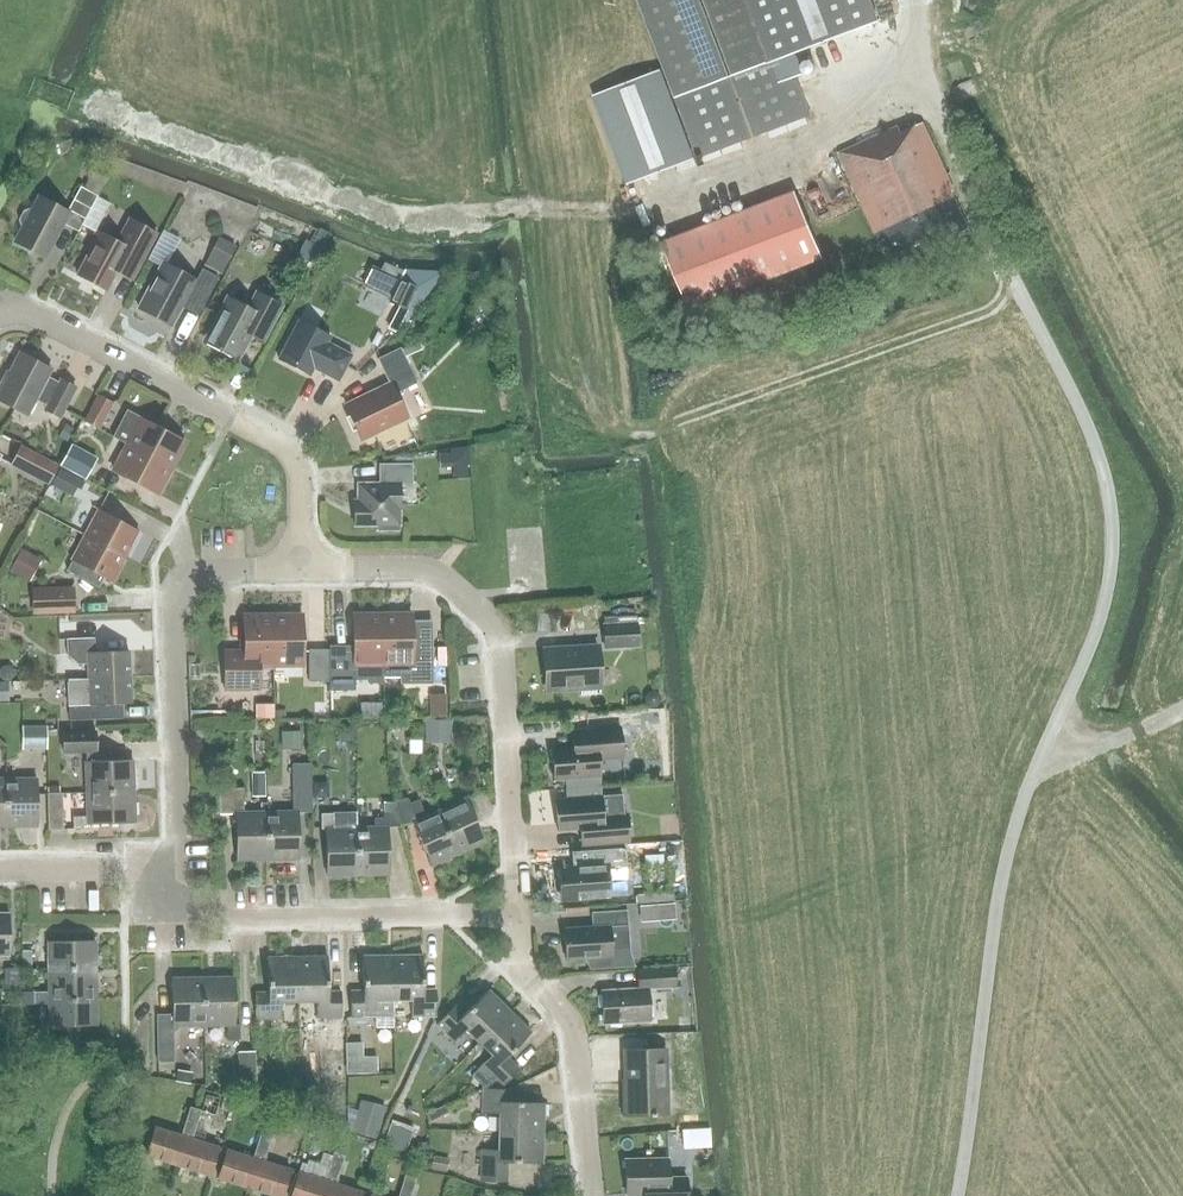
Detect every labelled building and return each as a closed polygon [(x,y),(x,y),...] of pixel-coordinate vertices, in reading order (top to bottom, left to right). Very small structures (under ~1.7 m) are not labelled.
[(698,157),(810,115),(796,77),(802,74),(794,52),(874,22),(866,0),(638,0),(698,157)] [(694,158),(660,70),(593,96),(626,184),(694,158)] [(839,153),(879,242),(886,239),(895,260),(967,227),(954,197),(955,196),(922,122),(901,132),(898,127),(839,153)] [(23,227),(15,243),(43,257),(61,223),(78,231),(97,195),(98,196),(107,179),(94,172),(85,189),(79,186),(67,211),(39,196),(32,211),(29,209),(23,211),(19,219),(20,225),(23,227)] [(794,191),(660,241),(686,310),(820,260),(794,191)] [(89,250),(77,274),(106,290),(116,271),(132,279),(156,233),(128,218),(117,242),(96,231),(86,249),(89,250)] [(311,226),(297,255),(312,263),(327,234),(311,226)] [(203,265),(219,273),(234,244),(218,236),(203,265)] [(161,262),(138,307),(172,325),(182,307),(198,315),(218,277),(202,268),(195,281),(161,262)] [(416,286),(399,279),(403,271),(383,263),(380,269),(371,265),(362,285),(390,298),(388,301),(418,316),(434,281),(421,275),(416,286)] [(230,298),(205,343),(234,359),(248,333),(263,341),(282,305),(256,291),(247,307),(230,298)] [(313,369),(338,381),(352,355),(328,342),(331,337),(298,320),(278,358),(310,375),(313,369)] [(406,417),(394,392),(415,382),(399,348),(378,358),(390,385),(346,406),(361,438),(406,417)] [(0,383),(0,400),(27,414),(35,399),(47,405),(45,409),(59,417),(75,387),(60,379),(58,382),(47,376),(50,369),(19,352),(5,379),(3,377),(0,383)] [(84,420),(97,428),(110,402),(97,395),(84,420)] [(171,467),(185,442),(126,411),(112,437),(126,444),(171,467)] [(65,424),(58,437),(66,441),(73,428),(65,424)] [(60,465),(85,479),(97,458),(72,444),(60,465)] [(112,470),(157,493),(171,467),(126,444),(112,470)] [(439,468),(452,467),(453,480),(468,479),(467,466),(469,466),(468,446),(451,448),(451,453),(438,454),(439,468)] [(20,447),(12,463),(49,481),(56,466),(20,447)] [(392,463),(412,463),(412,452),(392,457),(392,463)] [(357,517),(354,517),(354,525),(377,525),(377,530),(399,530),(399,483),(412,483),(412,463),(392,463),(379,463),(379,483),(357,483),(357,517)] [(51,485),(72,496),(77,486),(80,487),(84,480),(59,467),(51,485)] [(98,509),(85,534),(85,535),(125,555),(138,530),(98,509)] [(125,556),(125,555),(85,535),(66,571),(97,587),(103,576),(111,581),(125,556)] [(9,571),(29,582),(41,559),(21,549),(9,571)] [(73,585),(31,587),(32,615),(74,613),(73,585)] [(412,613),(383,614),(384,664),(382,664),(382,676),(401,676),(401,684),(433,683),(431,620),(412,621),(412,613)] [(259,665),(274,665),(273,614),(244,615),(244,651),(224,651),(224,689),(259,688),(259,665)] [(302,614),(273,614),(274,665),(302,665),(302,614)] [(354,690),(354,679),(368,679),(368,683),(382,683),(382,676),(382,664),(384,664),(383,614),(353,614),(353,645),(329,645),(329,690),(354,690)] [(614,617),(615,625),(603,625),(605,647),(638,645),(637,623),(636,615),(614,617)] [(65,616),(66,628),(79,627),(79,616),(65,616)] [(88,678),(129,676),(128,650),(95,651),(94,637),(66,638),(67,654),(78,664),(87,663),(88,678)] [(543,649),(546,691),(579,689),(580,696),(601,694),(597,645),(543,649)] [(309,650),(309,681),(328,680),(328,650),(309,650)] [(0,668),(0,677),(3,680),(9,680),(13,675),(13,669),(9,665),(2,665),(0,668)] [(69,720),(97,719),(97,704),(122,703),(131,703),(129,676),(88,678),(67,679),(68,704),(69,720)] [(0,682),(0,701),(9,701),(8,681),(0,682)] [(644,697),(644,702),(651,707),(656,706),(663,701),(662,696),(655,690),(648,691),(644,697)] [(429,716),(446,716),(446,694),(429,694),(429,716)] [(273,718),(273,703),(255,703),(255,718),(273,718)] [(586,724),(611,722),(611,712),(586,714),(586,724)] [(450,720),(425,720),(425,742),(450,742),(450,720)] [(47,749),(46,725),(22,726),(22,749),(47,749)] [(211,726),(193,727),(193,738),(211,737),(211,726)] [(341,741),(354,741),(354,726),(340,727),(341,741)] [(564,779),(565,788),(601,787),(600,777),(599,760),(623,758),(620,727),(571,731),(572,748),(551,749),(554,780),(564,779)] [(281,748),(298,747),(298,729),(280,729),(281,748)] [(85,762),(86,792),(134,790),(133,760),(96,761),(95,730),(62,732),(63,752),(86,752),(86,762),(85,762)] [(408,739),(408,753),(422,753),(422,739),(408,739)] [(292,811),(266,811),(267,859),(298,858),(297,812),(311,811),(311,763),(292,763),(292,811)] [(674,781),(672,767),(657,769),(658,782),(674,781)] [(265,796),(265,771),(251,771),(252,796),(265,796)] [(488,794),(486,772),(471,774),(473,796),(488,794)] [(6,778),(6,826),(37,826),(37,778),(6,778)] [(328,797),(327,783),(312,784),(313,798),(328,797)] [(601,787),(565,788),(566,798),(555,799),(557,831),(579,829),(581,846),(595,844),(629,842),(627,814),(603,816),(601,796),(601,787)] [(267,859),(266,811),(243,812),(243,788),(218,788),(219,813),(235,813),(237,859),(267,859)] [(134,790),(86,792),(87,816),(72,816),(73,828),(88,828),(88,823),(135,821),(134,790)] [(61,793),(47,793),(49,829),(63,829),(61,793)] [(456,854),(437,810),(426,815),(419,799),(410,803),(408,797),(407,797),(395,800),(394,800),(400,825),(412,821),(432,865),(456,854)] [(437,810),(456,854),(484,841),(465,798),(437,810)] [(374,817),(374,826),(356,827),(358,875),(389,874),(387,826),(398,826),(400,825),(394,800),(382,802),(383,817),(374,817)] [(358,875),(356,827),(333,827),(333,813),(321,813),(321,828),(326,828),(327,875),(358,875)] [(562,900),(608,896),(606,875),(620,874),(618,850),(587,852),(589,866),(560,868),(562,900)] [(640,905),(641,921),(657,920),(656,904),(640,905)] [(662,905),(665,926),(680,924),(678,904),(662,905)] [(566,960),(590,959),(590,969),(634,966),(629,949),(627,910),(591,912),(592,927),(564,929),(566,960)] [(9,955),(9,913),(0,913),(0,955),(9,955)] [(47,942),(48,970),(96,969),(95,941),(47,942)] [(21,950),(21,965),(31,964),(31,950),(21,950)] [(393,999),(392,955),(362,956),(363,991),(350,991),(350,1016),(375,1016),(375,1000),(393,999)] [(422,955),(392,955),(393,999),(411,999),(411,1016),(419,1015),(436,1015),(436,989),(423,990),(422,955)] [(328,956),(297,957),(298,1001),(316,1000),(316,1017),(341,1016),(341,991),(328,991),(328,956)] [(298,1001),(297,957),(267,957),(268,992),(255,992),(255,1018),(280,1017),(280,1001),(298,1001)] [(4,988),(22,988),(22,968),(18,968),(8,968),(4,968),(4,988)] [(601,991),(603,1023),(650,1020),(648,988),(676,986),(674,968),(637,970),(638,989),(601,991)] [(96,969),(48,970),(48,991),(34,992),(34,1004),(48,1004),(48,997),(96,996),(96,969)] [(203,978),(204,1025),(227,1024),(227,1040),(240,1039),(240,1024),(235,1024),(234,977),(203,978)] [(204,1025),(203,978),(172,979),(173,1014),(156,1015),(158,1062),(175,1062),(174,1026),(204,1025)] [(466,1029),(478,1041),(509,1011),(487,989),(463,1014),(454,1005),(437,1023),(454,1041),(466,1029)] [(19,992),(19,997),(19,1004),(34,1004),(34,992),(19,992)] [(49,1025),(96,1024),(96,996),(48,997),(48,1004),(49,1025)] [(480,1066),(497,1083),(516,1065),(506,1056),(531,1031),(509,1011),(478,1041),(491,1054),(480,1066)] [(328,1028),(328,1051),(345,1050),(345,1027),(328,1028)] [(433,1055),(438,1041),(427,1037),(421,1050),(433,1055)] [(363,1041),(346,1042),(347,1074),(363,1074),(363,1056),(363,1041)] [(623,1093),(623,1114),(667,1113),(665,1049),(625,1050),(626,1092),(623,1093)] [(254,1052),(238,1052),(239,1086),(254,1085),(254,1052)] [(484,1088),(502,1088),(497,1083),(480,1066),(471,1076),(484,1088)] [(175,1080),(191,1083),(192,1071),(177,1069),(175,1080)] [(484,1088),(483,1112),(499,1113),(499,1131),(542,1132),(543,1102),(509,1101),(509,1089),(502,1088),(484,1088)] [(428,1114),(431,1120),(447,1112),(444,1106),(428,1114)] [(200,1110),(189,1107),(185,1121),(196,1124),(200,1110)] [(358,1110),(352,1132),(377,1138),(383,1117),(358,1110)] [(146,1155),(177,1165),(186,1137),(191,1139),(196,1124),(185,1121),(180,1135),(155,1127),(146,1155)] [(273,1133),(266,1131),(262,1129),(257,1144),(268,1147),(273,1133)] [(482,1148),(481,1180),(506,1181),(506,1161),(542,1163),(542,1132),(499,1131),(498,1149),(482,1148)] [(405,1139),(390,1134),(386,1144),(401,1149),(405,1139)] [(177,1165),(208,1175),(217,1147),(191,1139),(186,1137),(177,1165)] [(419,1157),(428,1156),(426,1141),(417,1143),(419,1157)] [(217,1178),(248,1188),(257,1160),(264,1162),(268,1147),(257,1144),(252,1158),(226,1150),(217,1178)] [(344,1155),(338,1153),(333,1152),(329,1166),(340,1170),(344,1155)] [(432,1170),(447,1172),(449,1158),(433,1156),(431,1168),(433,1168),(432,1170)] [(686,1186),(685,1176),(668,1176),(667,1158),(625,1159),(626,1194),(659,1193),(659,1195),(686,1195),(686,1186)] [(275,1195),(280,1195),(289,1170),(264,1162),(257,1160),(248,1188),(275,1195)] [(329,1182),(335,1184),(340,1170),(329,1166),(324,1181),(298,1172),(290,1195),(324,1195),(329,1182)] [(416,1178),(410,1176),(405,1175),(401,1189),(411,1192),(416,1178)] [(359,1192),(335,1184),(329,1182),(324,1195),(358,1195),(359,1192)]
